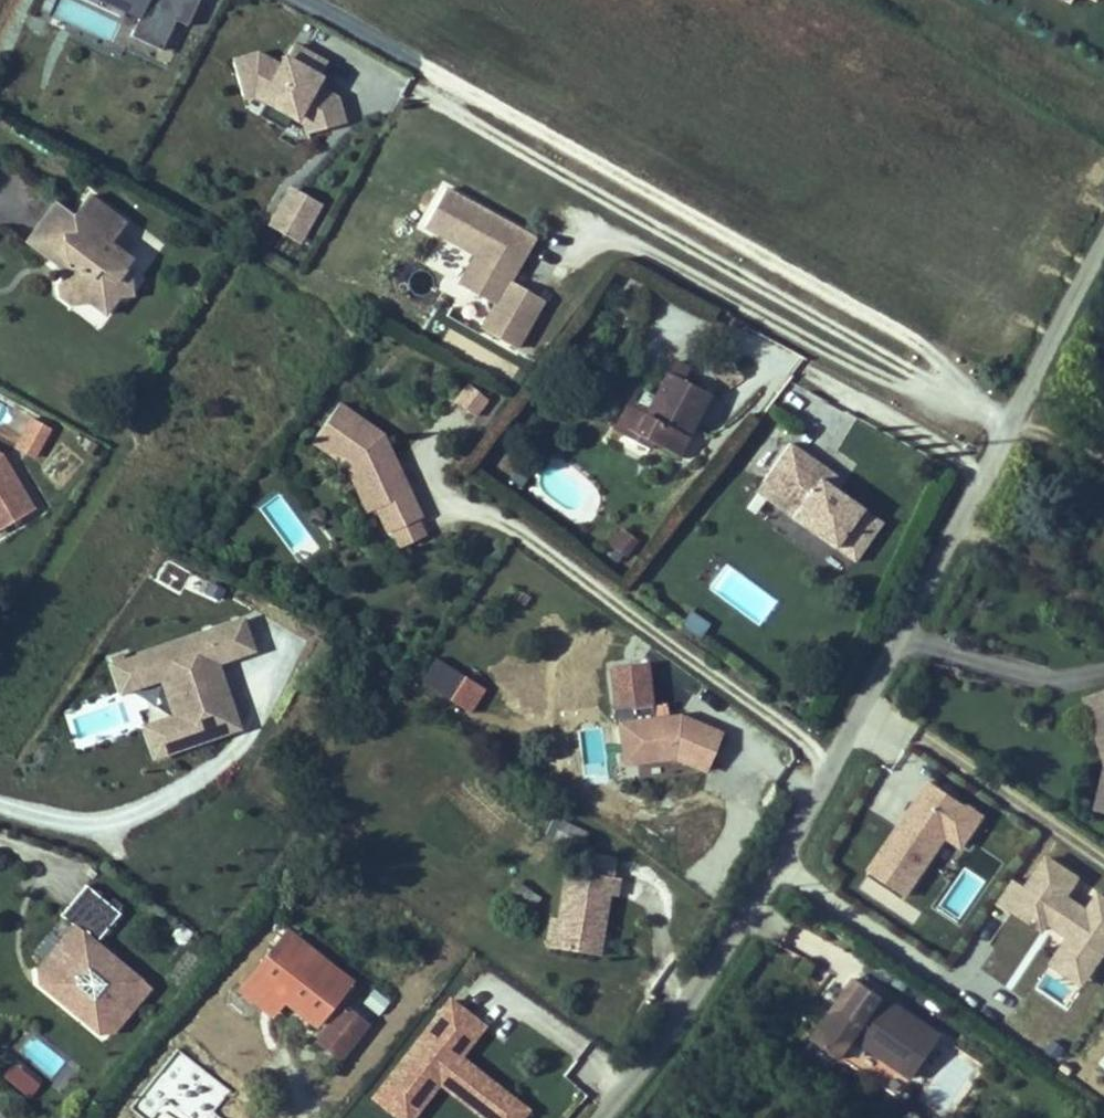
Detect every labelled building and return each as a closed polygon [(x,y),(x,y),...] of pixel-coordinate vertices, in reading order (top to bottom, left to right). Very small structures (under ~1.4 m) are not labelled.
[(202,0),(87,0),(139,24),(132,39),(162,53),(176,22),(189,28),(202,0)] [(299,127),(302,122),(306,136),(347,124),(339,96),(321,87),(325,79),(321,77),(329,62),(293,43),(286,58),(282,57),(279,63),(257,52),(230,60),(244,103),(254,100),(258,102),(257,104),(299,127)] [(302,246),(323,206),(287,187),(266,226),(302,246)] [(546,302),(513,284),(538,239),(447,190),(424,232),(471,258),(456,284),(493,304),(479,330),(519,352),(546,302)] [(59,300),(71,309),(89,306),(105,317),(116,302),(114,284),(127,267),(131,262),(109,246),(124,226),(87,198),(72,218),(55,205),(25,245),(39,255),(53,249),(74,265),(66,275),(57,287),(59,300)] [(53,249),(39,255),(66,275),(74,265),(53,249)] [(132,296),(127,267),(114,284),(116,302),(132,296)] [(678,354),(666,376),(645,415),(634,434),(649,443),(678,459),(711,399),(682,384),(694,363),(678,354)] [(451,403),(475,421),(489,402),(465,384),(451,403)] [(427,537),(420,521),(424,519),(384,434),(339,404),(311,446),(343,467),(378,541),(391,535),(398,550),(427,537)] [(645,449),(649,443),(634,434),(645,415),(630,407),(616,433),(645,449)] [(52,430),(31,418),(15,448),(36,459),(52,430)] [(866,515),(836,493),(843,484),(791,447),(766,482),(785,495),(774,511),(837,555),(866,515)] [(36,510),(3,455),(0,453),(0,532),(36,510)] [(526,479),(515,472),(506,485),(518,492),(526,479)] [(785,495),(766,482),(755,497),(774,511),(785,495)] [(882,526),(866,515),(837,555),(854,567),(882,526)] [(640,544),(621,529),(604,551),(623,566),(640,544)] [(679,633),(701,641),(709,621),(687,613),(679,633)] [(141,729),(153,763),(241,733),(219,667),(257,654),(245,619),(109,666),(120,698),(160,684),(171,718),(141,729)] [(470,716),(485,692),(452,671),(437,695),(470,716)] [(1084,701),(1102,759),(1103,758),(1103,695),(1084,701)] [(724,734),(682,717),(653,719),(652,707),(615,710),(620,768),(678,763),(706,775),(724,734)] [(1094,810),(1103,813),(1103,771),(1094,810)] [(908,813),(867,873),(907,901),(946,844),(962,854),(986,818),(967,805),(965,809),(924,782),(905,810),(908,813)] [(580,852),(587,832),(559,823),(552,842),(580,852)] [(574,875),(614,880),(617,859),(576,854),(574,875)] [(1083,990),(1103,959),(1103,898),(1098,894),(1086,912),(1068,900),(1081,880),(1047,857),(1024,891),(1011,882),(996,905),(1044,937),(1045,934),(1063,946),(1049,967),(1083,990)] [(602,958),(609,898),(617,899),(620,881),(614,880),(574,875),(564,874),(558,923),(554,952),(602,958)] [(531,917),(541,901),(517,886),(507,902),(531,917)] [(85,887),(60,918),(73,929),(58,948),(59,959),(48,960),(37,973),(38,985),(66,1008),(69,1003),(76,1009),(72,1013),(100,1036),(112,1035),(150,990),(95,946),(120,916),(85,887)] [(554,952),(558,923),(550,922),(546,951),(554,952)] [(288,933),(273,951),(282,959),(297,940),(288,933)] [(318,1029),(353,985),(297,940),(282,959),(273,951),(247,984),(272,1003),(282,990),(292,999),(288,1005),(318,1029)] [(58,948),(48,960),(59,959),(58,948)] [(841,1061),(853,1044),(911,1083),(943,1036),(904,1010),(901,1014),(882,1002),(885,997),(855,977),(843,994),(853,1001),(845,1014),(831,1013),(812,1041),(841,1061)] [(274,1022),(288,1005),(292,999),(282,990),(272,1003),(247,984),(239,994),(274,1022)] [(843,994),(831,1013),(845,1014),(853,1001),(843,994)] [(463,1061),(486,1031),(448,1001),(370,1101),(392,1117),(418,1117),(439,1090),(475,1117),(527,1117),(530,1114),(463,1061)] [(69,1003),(66,1008),(72,1013),(76,1009),(69,1003)] [(367,1029),(344,1011),(316,1044),(339,1063),(367,1029)] [(12,1066),(1,1080),(29,1100),(40,1086),(12,1066)]
